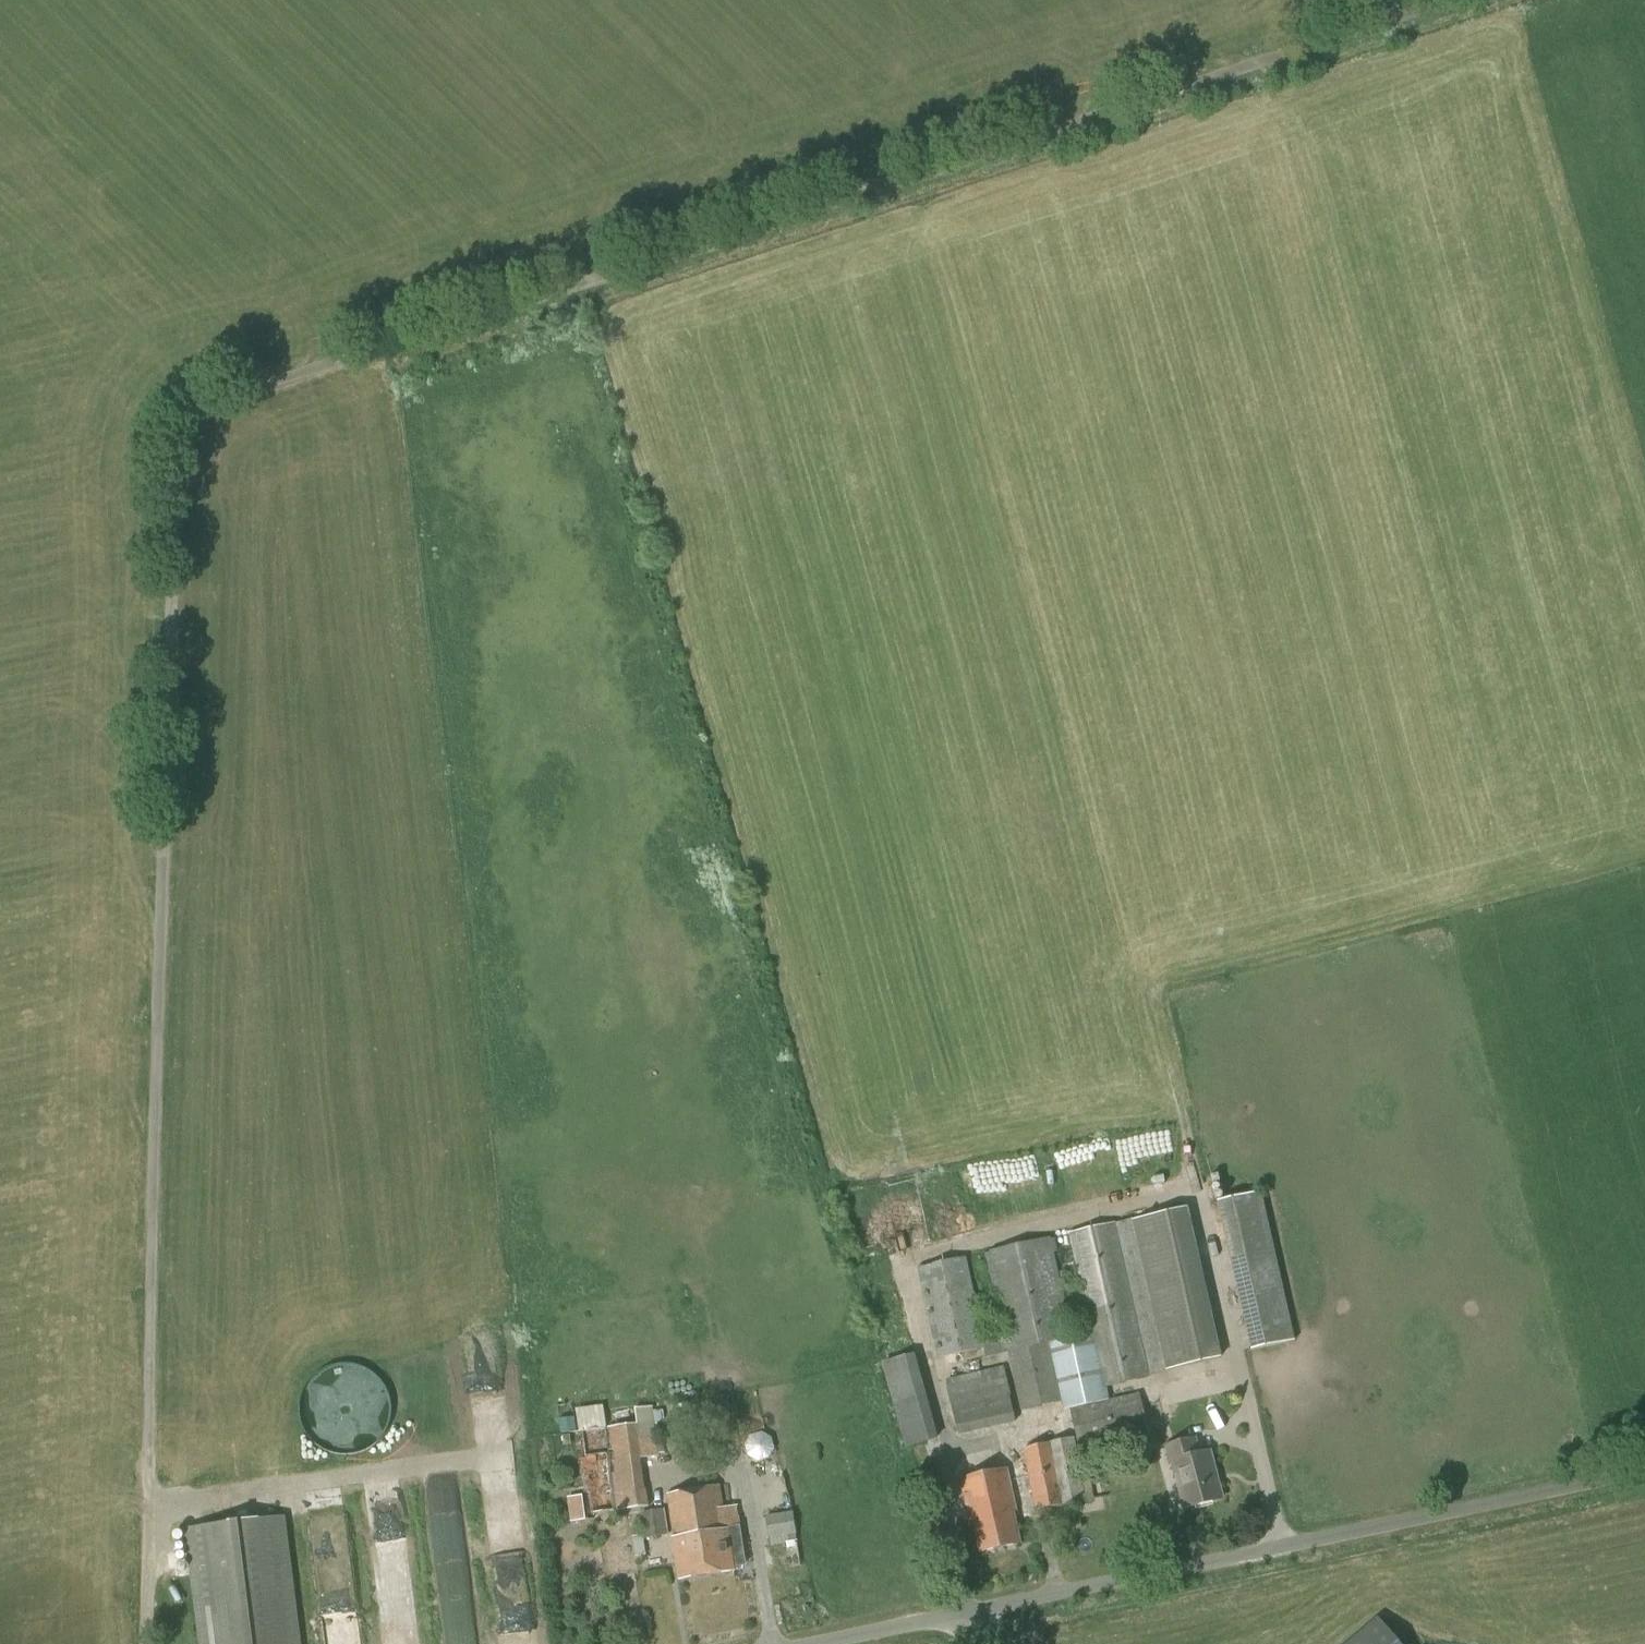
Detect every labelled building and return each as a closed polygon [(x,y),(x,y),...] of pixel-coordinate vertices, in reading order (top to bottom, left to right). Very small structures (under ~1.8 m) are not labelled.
[(1249,1350),(1295,1340),(1263,1189),(1216,1199),(1249,1350)] [(1221,1358),(1187,1207),(1131,1220),(1115,1224),(1115,1222),(1068,1234),(1088,1321),(1070,1325),(1050,1237),(985,1254),(1003,1332),(984,1336),(965,1256),(917,1268),(937,1359),(983,1349),(986,1357),(1007,1352),(1021,1412),(1061,1403),(1063,1411),(1071,1409),(1079,1447),(1149,1432),(1140,1393),(1110,1400),(1107,1389),(1151,1379),(1150,1374),(1221,1358)] [(914,1353),(880,1361),(902,1448),(935,1439),(914,1353)] [(958,1436),(1016,1423),(1010,1395),(1011,1395),(1005,1366),(946,1379),(958,1436)] [(655,1433),(652,1407),(608,1412),(609,1426),(579,1431),(589,1515),(649,1507),(641,1459),(660,1457),(656,1433),(655,1433)] [(758,1462),(769,1459),(775,1449),(772,1438),(763,1432),(751,1435),(745,1445),(748,1456),(758,1462)] [(1083,1482),(1074,1437),(1023,1449),(1035,1511),(1087,1501),(1094,1500),(1090,1481),(1083,1482)] [(1199,1456),(1195,1439),(1167,1447),(1171,1464),(1173,1464),(1185,1509),(1222,1499),(1209,1453),(1199,1456)] [(1019,1544),(1012,1511),(1014,1511),(1005,1471),(962,1481),(971,1522),(975,1521),(982,1552),(1019,1544)] [(704,1541),(729,1538),(720,1486),(667,1494),(677,1553),(675,1554),(679,1580),(711,1575),(707,1551),(706,1551),(704,1541)] [(644,1540),(668,1536),(664,1509),(640,1513),(644,1540)] [(770,1546),(799,1541),(793,1511),(765,1516),(770,1546)] [(284,1519),(185,1532),(200,1643),(300,1643),(284,1519)] [(313,1549),(349,1547),(348,1528),(313,1530),(313,1549)] [(707,1551),(711,1575),(734,1571),(729,1538),(704,1541),(706,1551),(707,1551)]
